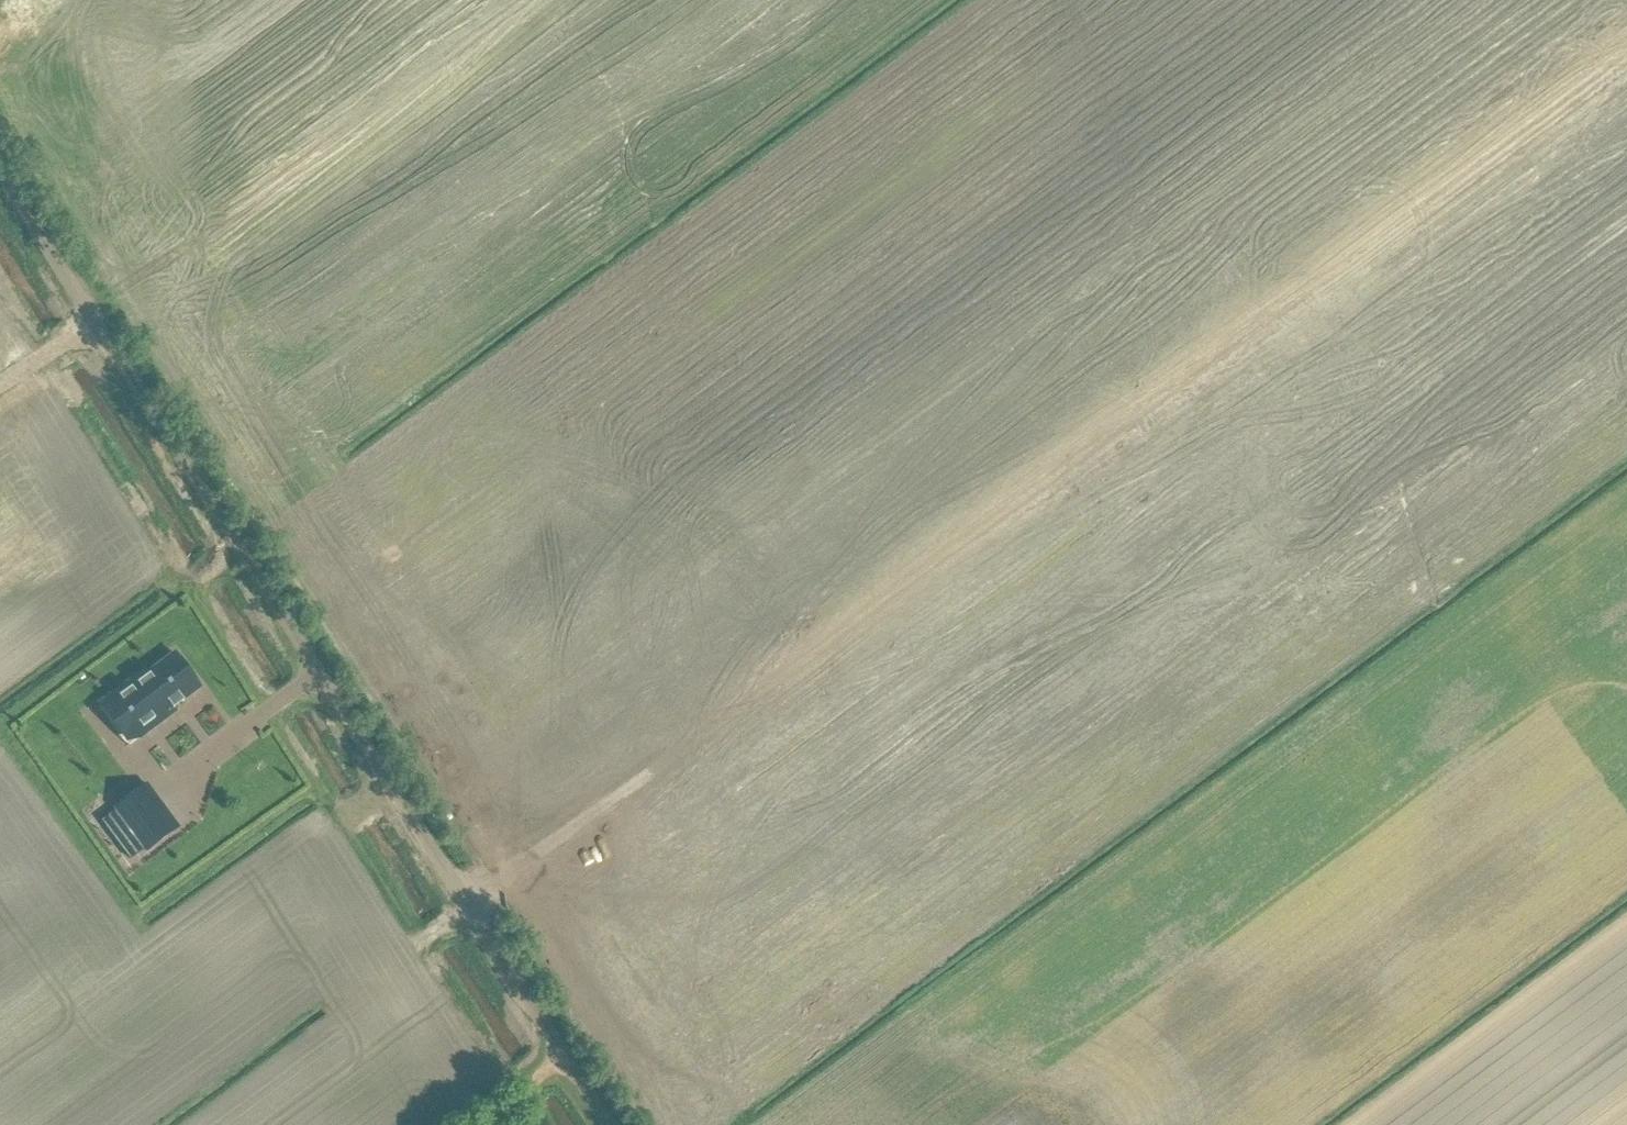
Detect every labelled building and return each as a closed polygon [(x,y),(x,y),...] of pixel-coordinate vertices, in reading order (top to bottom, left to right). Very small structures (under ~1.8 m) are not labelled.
[(199,689),(174,655),(148,674),(146,671),(109,698),(139,739),(176,712),(173,708),(199,689)] [(130,797),(114,809),(146,852),(178,829),(157,800),(141,811),(130,797)]
